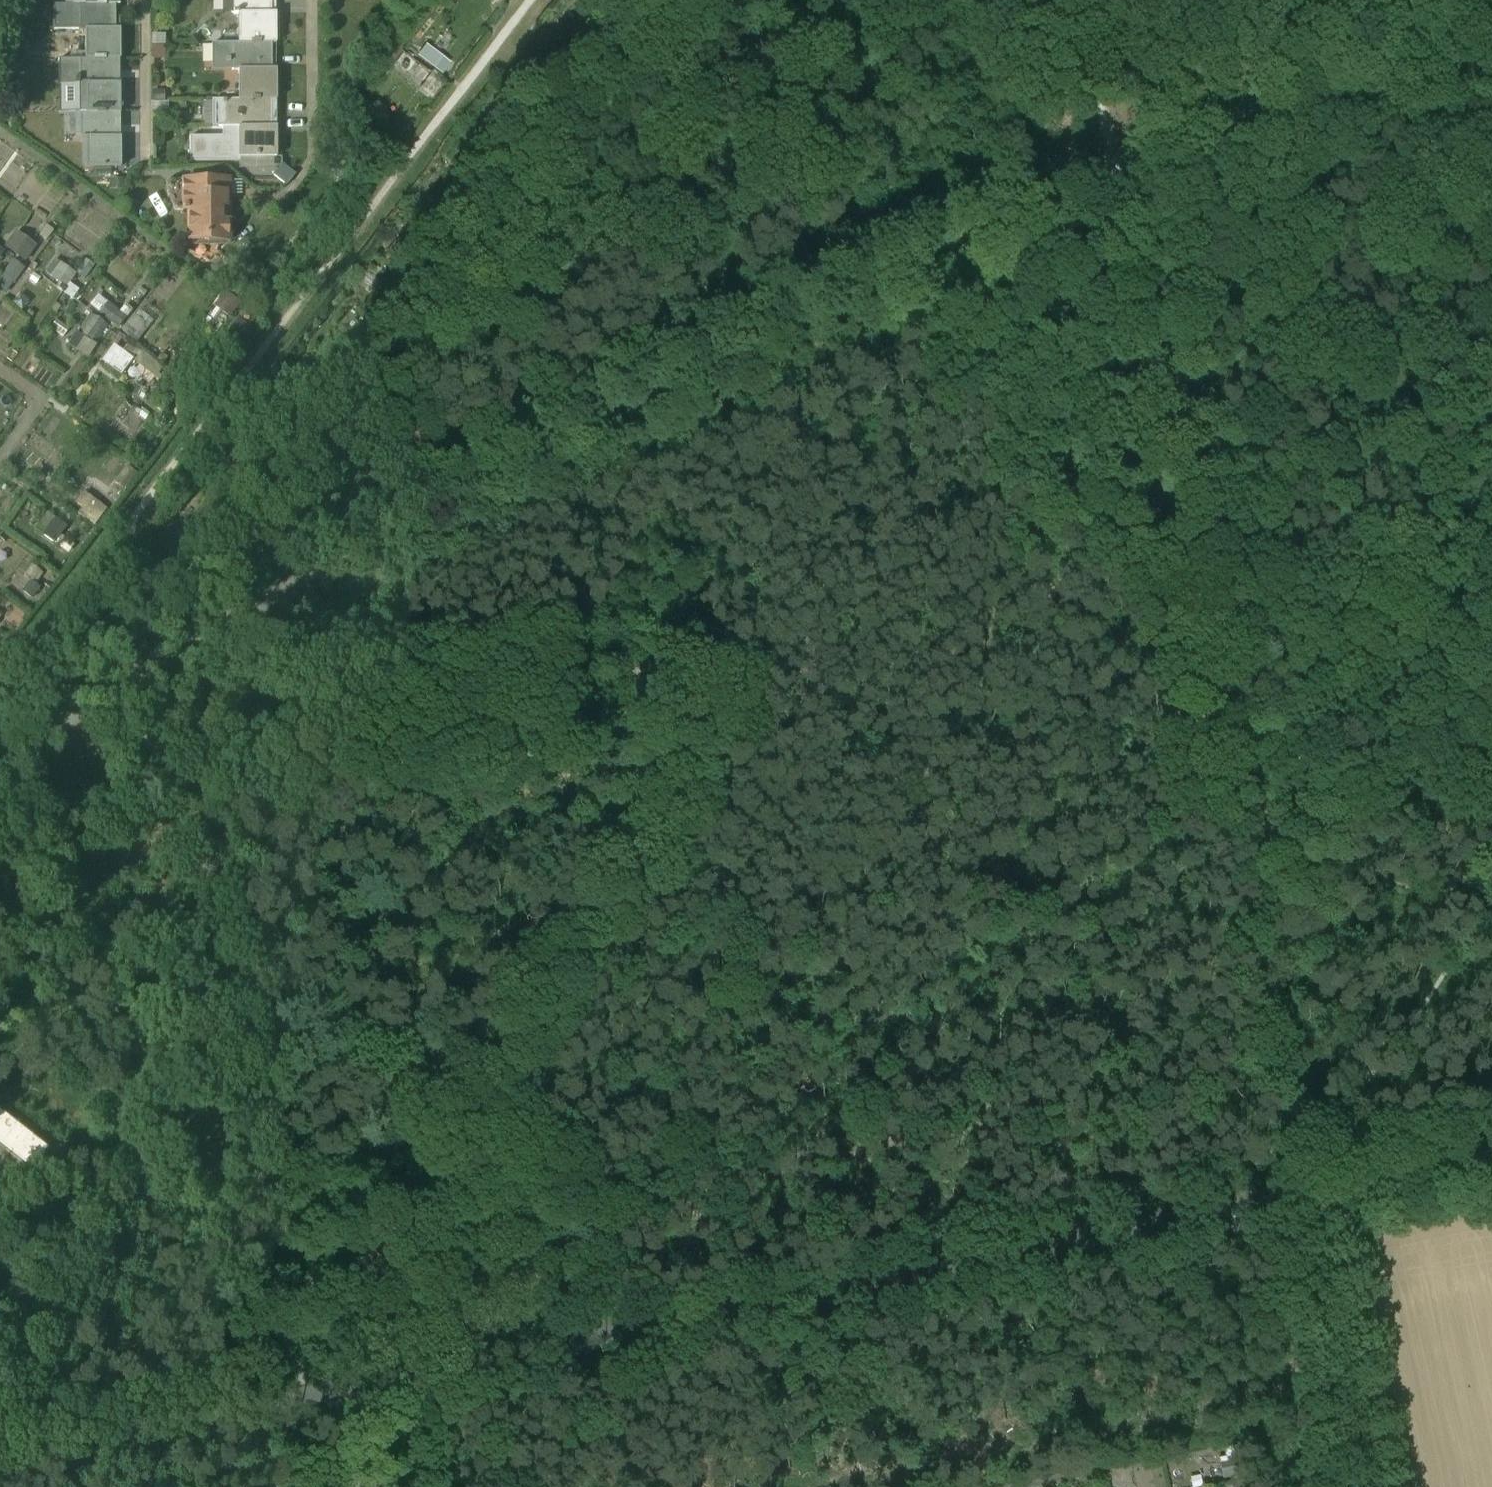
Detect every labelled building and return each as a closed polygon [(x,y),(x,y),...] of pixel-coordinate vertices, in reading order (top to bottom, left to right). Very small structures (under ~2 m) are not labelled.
[(233,12),(239,12),(239,42),(273,42),(273,0),(233,0),(233,12)] [(79,5),(53,5),(53,25),(79,25),(79,5)] [(85,5),(79,5),(79,25),(79,29),(86,29),(86,59),(116,59),(115,5),(85,5)] [(79,25),(53,25),(53,36),(79,36),(79,29),(79,25)] [(234,42),(218,42),(219,65),(226,65),(227,65),(234,66),(234,42)] [(239,42),(234,42),(234,66),(234,70),(239,71),(239,99),(274,99),(273,42),(239,42)] [(429,43),(421,54),(448,73),(456,62),(429,43)] [(426,96),(446,82),(426,55),(406,69),(426,96)] [(79,59),(59,60),(63,60),(62,83),(76,83),(76,85),(79,85),(79,84),(79,59)] [(86,59),(79,59),(79,84),(86,84),(86,113),(116,113),(116,59),(86,59)] [(234,99),(220,99),(220,126),(225,126),(225,125),(234,125),(234,99)] [(239,99),(234,99),(234,125),(234,126),(241,126),(241,156),(279,156),(279,125),(274,125),(274,99),(239,99)] [(86,113),(79,113),(80,138),(86,138),(87,168),(116,167),(116,113),(86,113)] [(234,125),(225,125),(225,126),(225,135),(192,135),(192,160),(241,160),(241,156),(241,126),(234,126),(234,125)] [(295,175),(283,165),(273,176),(287,186),(295,175)] [(191,208),(222,208),(222,180),(183,180),(183,209),(191,208)] [(222,208),(191,208),(191,237),(227,238),(227,208),(222,208)] [(19,229),(7,245),(29,261),(41,245),(19,229)] [(10,253),(0,245),(0,264),(10,253)] [(47,271),(69,286),(79,271),(57,257),(47,271)] [(8,293),(27,266),(15,258),(0,281),(0,288),(8,293)] [(98,294),(91,307),(124,325),(131,312),(98,294)] [(79,329),(98,341),(110,322),(90,310),(79,329)] [(137,313),(125,328),(140,340),(152,325),(137,313)] [(70,345),(93,356),(99,342),(77,331),(70,345)] [(105,361),(125,373),(136,355),(115,343),(105,361)] [(87,490),(78,501),(85,507),(79,514),(95,526),(110,508),(87,490)] [(0,1111),(0,1145),(33,1171),(49,1150),(0,1111)]
